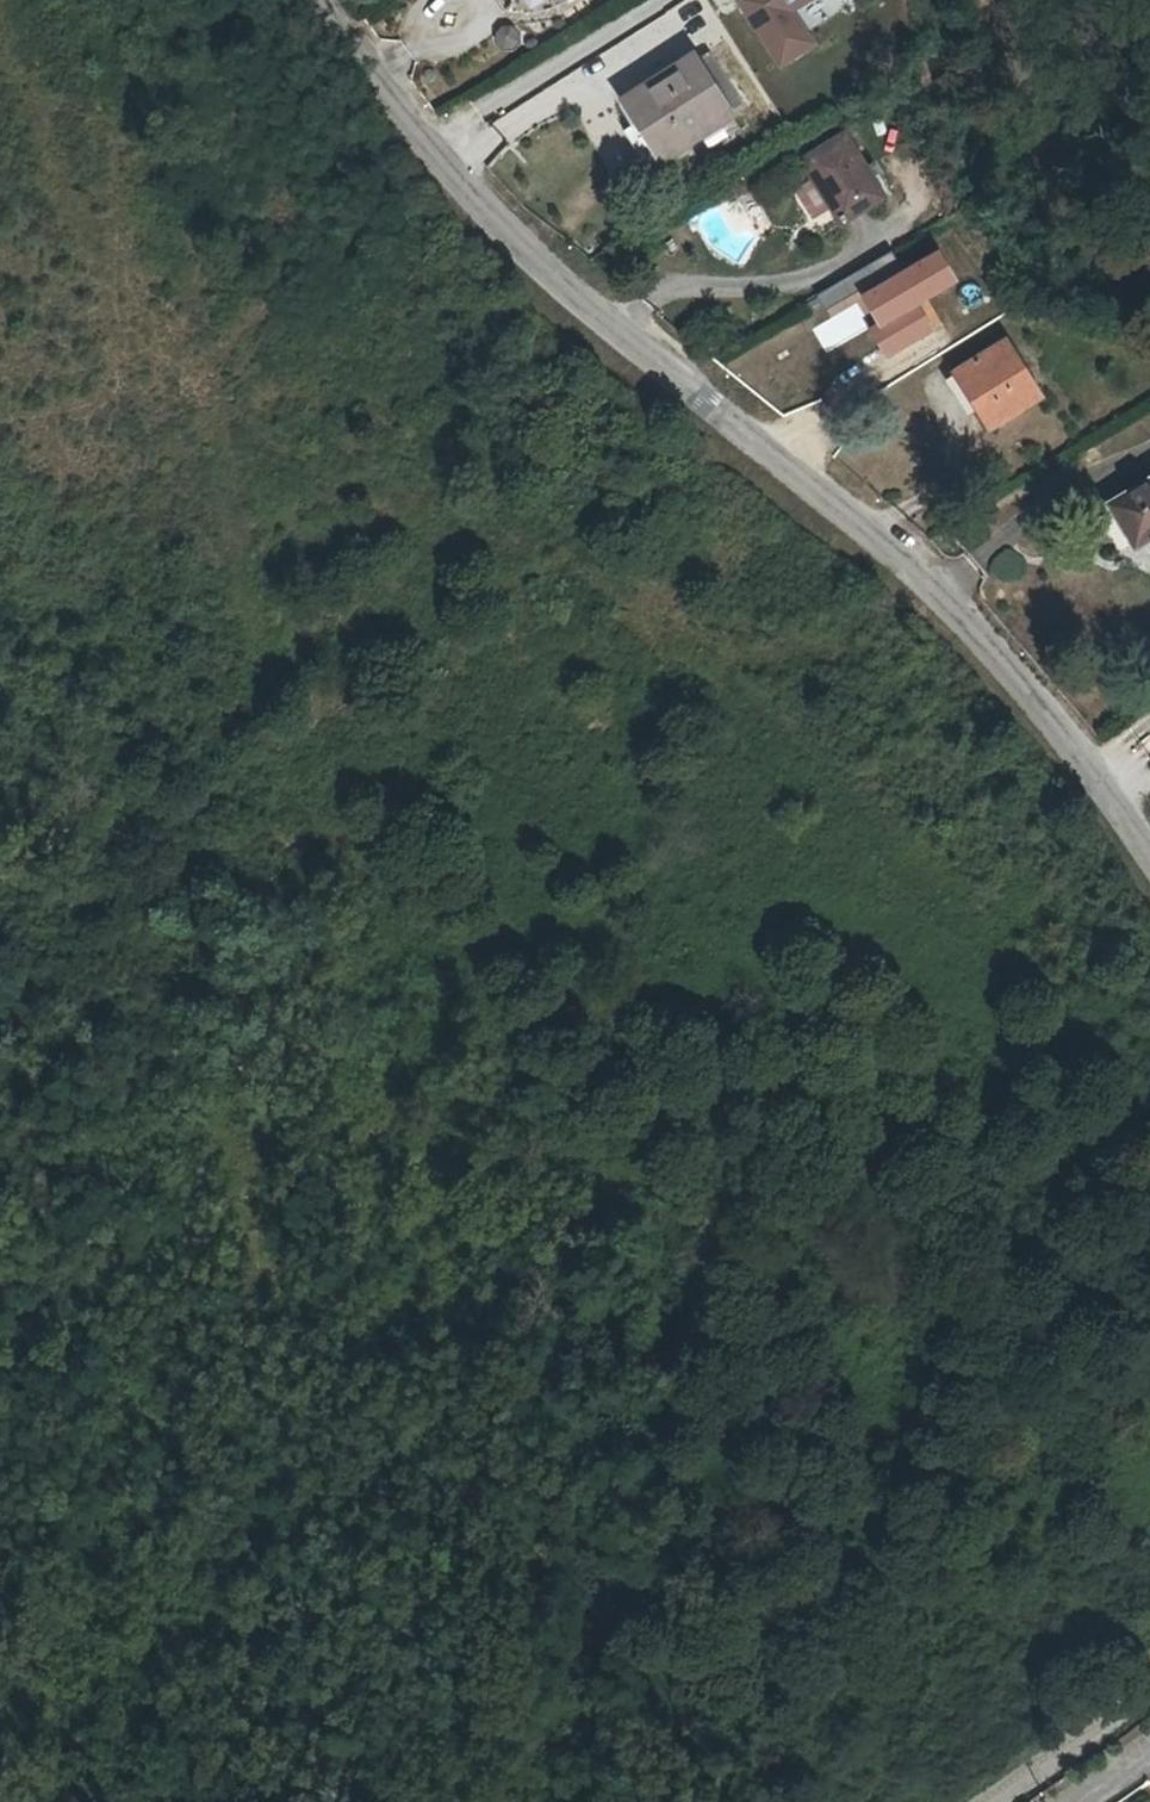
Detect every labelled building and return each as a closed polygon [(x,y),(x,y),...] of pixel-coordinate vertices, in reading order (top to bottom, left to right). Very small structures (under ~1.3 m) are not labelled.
[(530,14),(550,1),(550,0),(521,0),(530,14)] [(733,1),(779,71),(820,45),(800,13),(820,0),(734,0),(733,1)] [(628,103),(640,122),(647,119),(671,156),(734,115),(698,58),(628,103)] [(664,160),(671,156),(647,119),(640,122),(664,160)] [(880,195),(844,137),(801,163),(838,223),(880,195)] [(937,253),(901,274),(890,255),(821,295),(832,313),(861,297),(879,327),(874,330),(888,354),(931,330),(917,306),(955,283),(937,253)] [(1035,399),(1002,345),(950,377),(983,431),(1035,399)] [(1129,549),(1145,539),(1149,547),(1149,481),(1105,510),(1129,549)]
